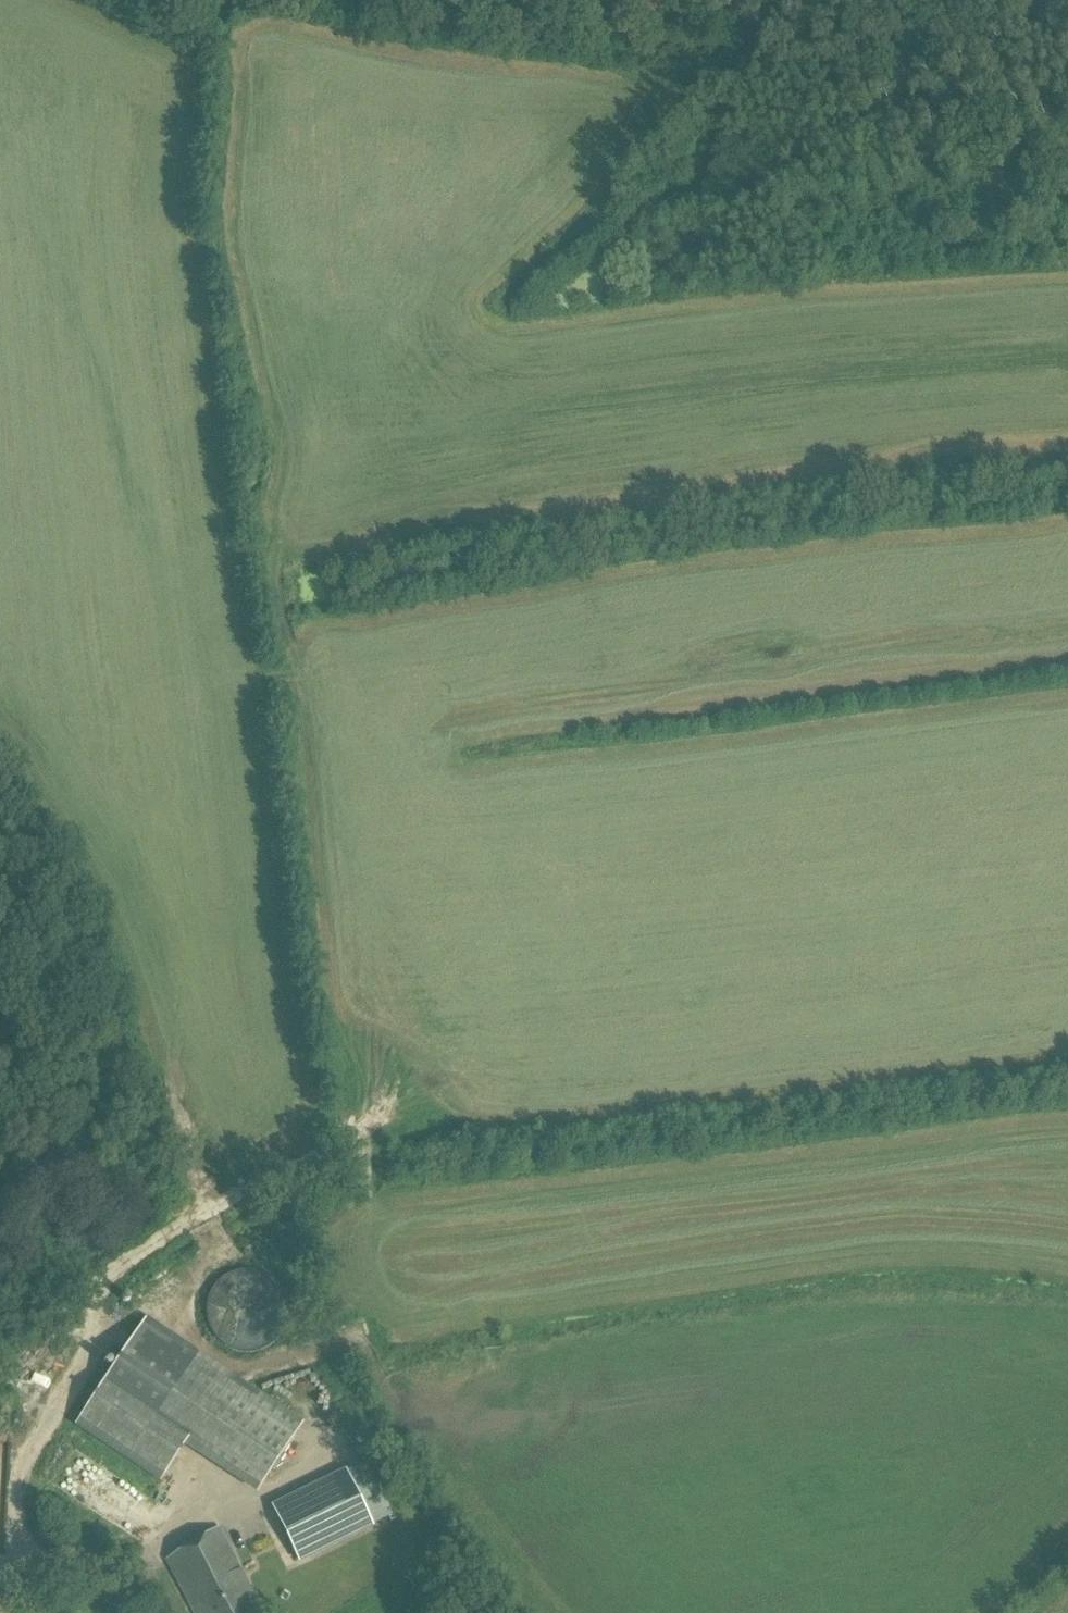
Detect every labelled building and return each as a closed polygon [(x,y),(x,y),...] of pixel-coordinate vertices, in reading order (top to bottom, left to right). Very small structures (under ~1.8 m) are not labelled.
[(306,1424),(201,1351),(168,1400),(116,1363),(78,1420),(163,1477),(184,1446),(258,1494),(306,1424)] [(270,1507),(298,1564),(372,1528),(345,1472),(270,1507)] [(219,1528),(167,1561),(195,1612),(258,1612),(261,1611),(219,1528)]
